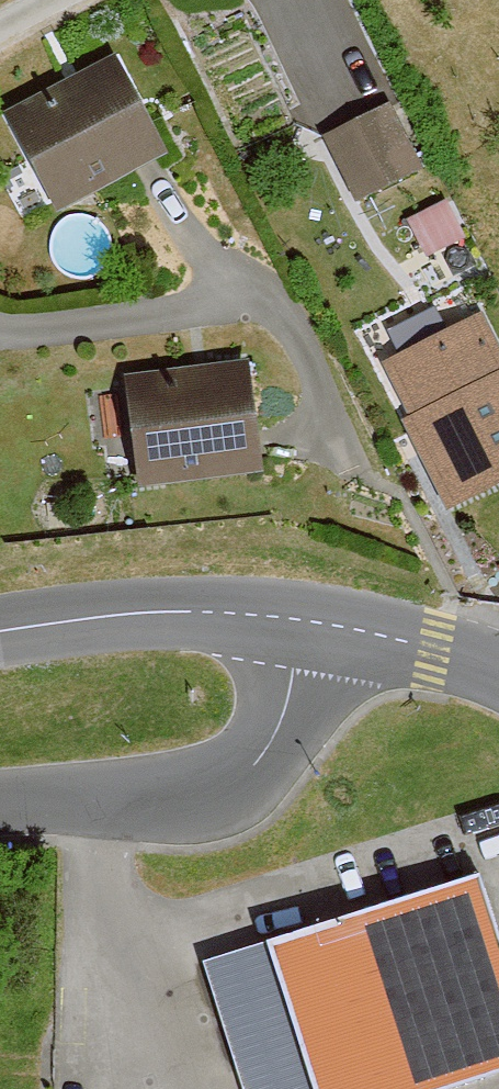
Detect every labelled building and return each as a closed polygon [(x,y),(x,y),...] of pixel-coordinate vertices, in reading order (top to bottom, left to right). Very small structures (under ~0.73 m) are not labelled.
[(110,54),(3,110),(56,209),(163,153),(110,54)] [(328,138),(358,198),(418,167),(388,108),(328,138)] [(244,360),(124,376),(138,485),(258,470),(244,360)] [(402,424),(446,508),(498,480),(498,373),(402,424)] [(269,942),(316,1088),(428,1088),(498,1066),(498,949),(475,875),(269,942)]
